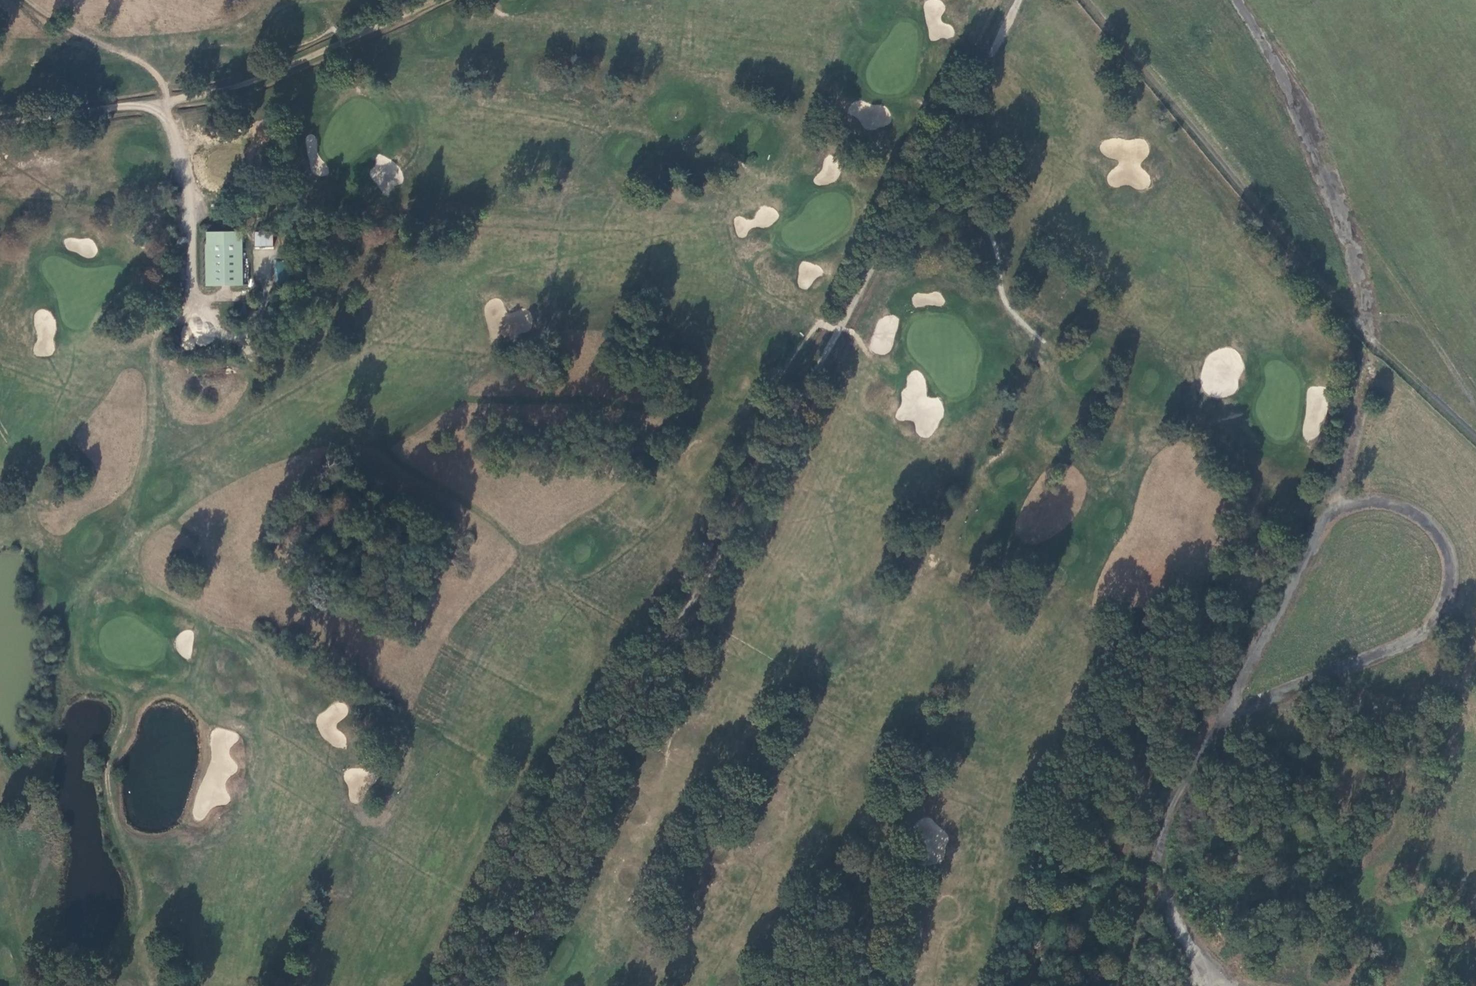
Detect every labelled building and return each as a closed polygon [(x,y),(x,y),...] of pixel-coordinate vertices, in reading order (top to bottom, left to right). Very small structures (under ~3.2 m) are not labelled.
[(254,247),(273,247),(274,232),(255,231),(254,247)] [(243,286),(243,250),(243,233),(231,235),(217,236),(208,233),(208,288),(219,284),(233,283),(243,286)] [(289,260),(275,260),(274,282),(288,282),(289,260)] [(500,318),(508,340),(534,330),(526,308),(500,318)] [(905,839),(937,861),(954,837),(922,815),(905,839)]
